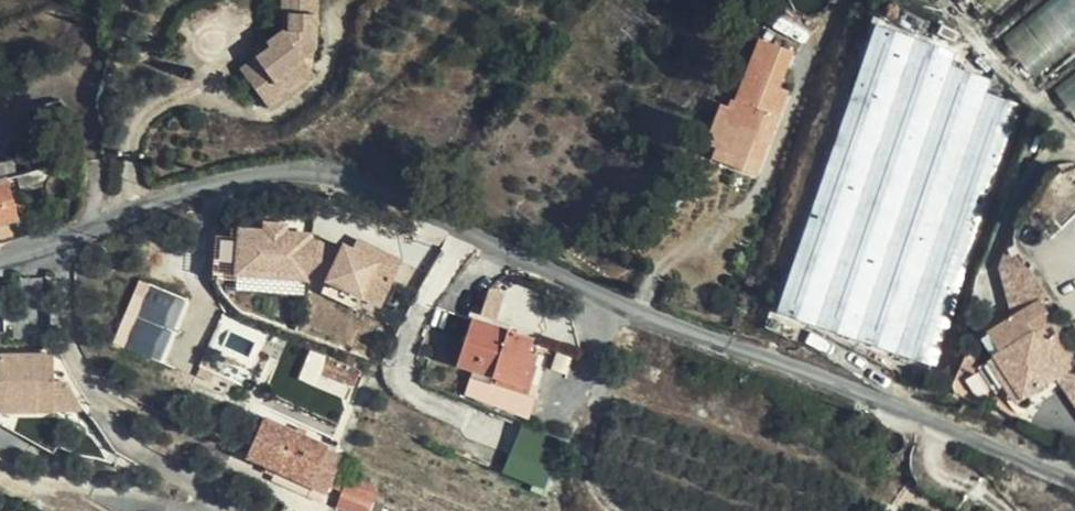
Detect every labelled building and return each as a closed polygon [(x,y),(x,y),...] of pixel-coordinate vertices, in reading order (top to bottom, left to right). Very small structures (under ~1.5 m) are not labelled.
[(311,60),(308,0),(278,0),(280,36),(262,51),(265,55),(236,77),(256,102),(304,65),(311,60)] [(278,0),(261,0),(262,37),(280,36),(278,0)] [(1009,34),(1039,71),(1074,42),(1074,0),(1053,0),(1009,34)] [(856,342),(951,68),(956,54),(876,29),(776,316),(856,342)] [(791,48),(758,36),(735,99),(730,97),(728,105),(721,124),(725,126),(718,145),(740,154),(736,166),(758,174),(789,90),(778,86),(791,48)] [(304,65),(256,102),(265,114),(313,78),(304,65)] [(856,342),(897,356),(986,94),(991,82),(951,68),(856,342)] [(1061,88),(1074,106),(1074,77),(1061,88)] [(897,356),(921,364),(935,369),(984,229),(1026,109),(986,94),(897,356)] [(721,124),(728,105),(721,102),(707,141),(718,145),(725,126),(721,124)] [(740,154),(718,145),(714,158),(736,166),(740,154)] [(7,178),(0,180),(0,243),(23,237),(7,178)] [(314,230),(290,228),(291,220),(265,218),(265,226),(240,224),(236,274),(311,279),(311,273),(383,307),(407,258),(361,236),(356,246),(346,241),(342,248),(322,238),(314,237),(314,230)] [(1029,257),(1001,266),(1015,307),(1043,297),(1029,257)] [(143,279),(117,340),(165,360),(191,300),(143,279)] [(1042,304),(986,339),(1025,401),(1059,379),(1074,369),(1074,357),(1042,304)] [(529,354),(534,341),(471,321),(458,366),(478,373),(526,389),(537,357),(529,354)] [(57,353),(0,354),(0,404),(2,404),(2,412),(58,410),(57,353)] [(1059,379),(1074,403),(1074,369),(1059,379)] [(526,389),(478,373),(468,402),(529,421),(539,393),(526,389)] [(291,457),(301,434),(268,419),(258,442),(291,457)] [(334,450),(301,434),(291,457),(324,471),(334,450)] [(324,471),(291,457),(258,442),(252,455),(332,492),(335,484),(342,470),(348,456),(334,450),(324,471)] [(356,477),(342,470),(335,484),(349,491),(356,477)] [(374,486),(356,477),(349,491),(367,499),(374,486)] [(349,491),(342,507),(351,510),(362,510),(367,499),(349,491)]
